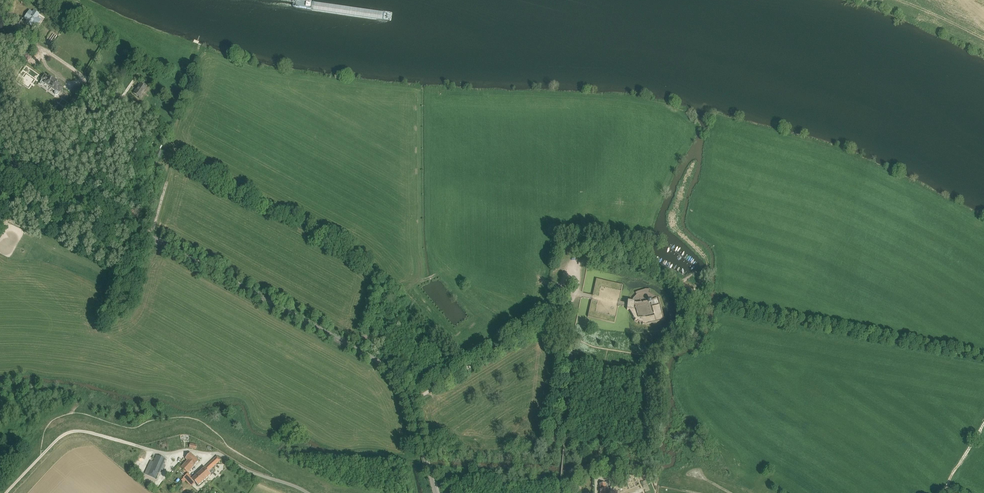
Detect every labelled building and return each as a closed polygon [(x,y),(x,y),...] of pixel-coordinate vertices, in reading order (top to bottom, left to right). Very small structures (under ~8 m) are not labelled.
[(39,14),(34,11),(33,13),(30,11),(25,18),(28,20),(26,22),(31,26),(34,23),(37,25),(41,20),(37,18),(39,14)] [(45,75),(42,79),(41,79),(42,80),(41,81),(40,82),(40,83),(41,84),(42,84),(43,84),(44,84),(44,83),(55,91),(55,92),(54,92),(54,93),(55,94),(56,95),(57,95),(58,94),(59,92),(59,93),(63,88),(60,85),(61,84),(49,76),(48,77),(45,75)] [(146,87),(147,85),(143,82),(141,84),(140,84),(133,93),(139,97),(146,87)] [(87,91),(82,87),(73,99),(79,103),(87,91)] [(98,93),(94,98),(102,103),(105,97),(98,93)] [(157,166),(163,152),(158,150),(152,164),(157,166)] [(634,298),(632,300),(633,300),(634,298),(637,294),(636,293),(637,292),(646,289),(650,289),(650,292),(649,293),(653,294),(657,297),(657,298),(658,297),(658,298),(664,319),(649,322),(649,323),(643,323),(643,321),(641,321),(638,320),(637,322),(635,320),(636,318),(634,317),(630,309),(634,317),(636,319),(634,320),(637,322),(638,320),(641,322),(643,322),(643,324),(649,323),(665,319),(659,297),(653,294),(650,292),(650,289),(646,289),(637,292),(635,293),(637,294),(634,298)] [(588,316),(615,321),(616,316),(595,311),(598,300),(592,299),(588,316)] [(649,302),(648,301),(634,303),(639,316),(644,316),(649,316),(655,314),(651,302),(650,303),(649,302)] [(187,461),(194,467),(199,461),(190,453),(186,458),(188,460),(187,461)] [(157,455),(154,462),(150,461),(147,468),(154,471),(159,473),(159,474),(166,459),(157,455)] [(221,460),(217,456),(199,473),(205,480),(211,474),(209,471),(221,460)] [(194,467),(187,461),(182,467),(188,473),(194,467)] [(196,483),(198,486),(205,480),(199,473),(192,479),(196,483)] [(645,491),(646,492),(652,492),(646,480),(641,482),(645,491)] [(600,484),(601,490),(600,490),(601,492),(609,492),(608,489),(606,489),(605,483),(600,484)]
